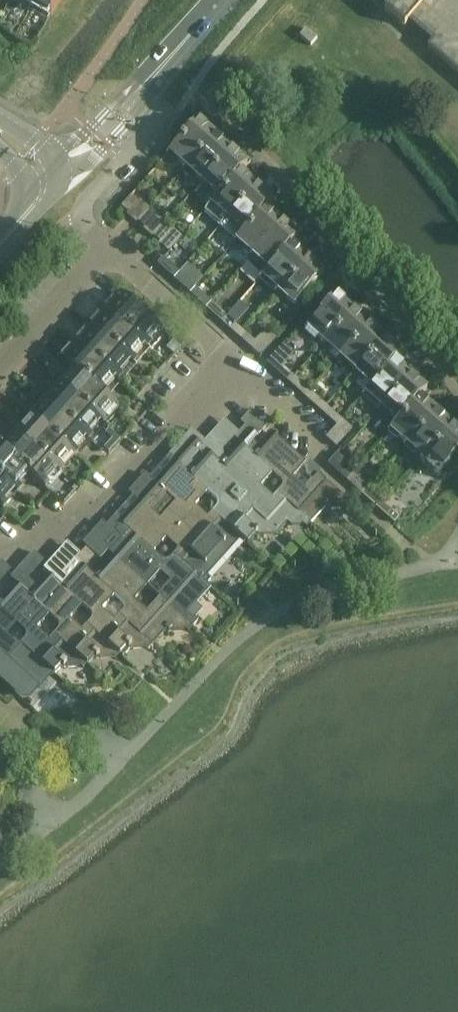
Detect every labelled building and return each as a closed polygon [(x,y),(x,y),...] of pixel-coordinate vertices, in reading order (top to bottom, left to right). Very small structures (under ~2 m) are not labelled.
[(50,15),(49,16),(51,17),(61,0),(25,0),(50,15)] [(384,11),(404,29),(408,25),(431,45),(427,49),(457,75),(457,0),(393,0),(384,11)] [(306,30),(299,37),(311,47),(317,40),(306,30)] [(175,159),(185,169),(186,169),(215,137),(198,122),(166,158),(172,163),(175,159)] [(202,183),(231,151),(215,137),(186,169),(185,169),(182,172),(188,177),(191,174),(201,183),(202,183)] [(202,183),(201,183),(198,187),(204,192),(207,188),(218,197),(218,198),(240,173),(241,174),(247,166),(231,151),(202,183)] [(218,198),(218,197),(203,213),(220,228),(224,223),(227,219),(227,220),(256,188),(241,174),(240,173),(218,198)] [(224,223),(220,228),(235,242),(243,234),(266,209),(266,210),(273,202),(256,188),(227,220),(227,219),(224,223)] [(128,214),(127,216),(136,224),(137,223),(148,211),(149,209),(140,201),(139,203),(131,196),(121,208),(128,214)] [(243,234),(235,242),(233,245),(239,250),(242,246),(252,255),(253,256),(282,224),(266,210),(266,209),(243,234)] [(148,211),(137,223),(144,229),(143,230),(152,238),(153,237),(154,237),(164,225),(166,224),(156,215),(155,217),(148,211)] [(291,246),(292,246),(298,239),(282,224),(253,256),(252,255),(249,259),(246,262),(262,277),(268,270),(269,270),(291,246)] [(164,225),(154,237),(160,243),(159,245),(168,253),(182,238),(172,230),(171,231),(164,225)] [(278,292),(307,260),(292,246),(291,246),(269,270),(268,270),(262,277),(259,281),(264,286),(268,283),(278,292)] [(173,280),(179,274),(162,259),(157,265),(173,280)] [(278,292),(275,295),(280,301),(284,297),(295,307),(324,275),(307,260),(278,292)] [(179,274),(173,280),(190,294),(195,288),(179,274)] [(195,288),(190,294),(205,308),(211,302),(195,288)] [(113,301),(105,310),(112,317),(148,349),(148,348),(151,345),(146,341),(157,329),(162,333),(163,332),(157,328),(146,317),(121,295),(120,297),(115,303),(113,301)] [(324,344),(348,317),(353,312),(336,297),(304,333),(310,338),(313,334),(323,344),(324,344)] [(211,302),(205,308),(216,318),(222,312),(211,302)] [(99,317),(90,326),(133,365),(134,364),(137,361),(131,357),(142,344),(147,349),(148,349),(112,317),(105,310),(99,317)] [(353,312),(348,317),(324,344),(323,344),(320,347),(326,352),(329,349),(339,358),(340,358),(369,326),(353,312)] [(227,317),(222,323),(232,332),(233,333),(238,327),(227,317)] [(90,326),(76,342),(119,381),(122,377),(117,373),(128,361),(133,365),(90,326)] [(345,363),(356,373),(385,341),(369,326),(340,358),(339,358),(336,362),(342,367),(345,363)] [(238,337),(260,357),(276,339),(266,330),(255,342),(243,331),(238,337)] [(385,341),(356,373),(352,376),(358,381),(361,378),(372,387),(394,362),(395,363),(401,355),(385,341)] [(76,342),(61,359),(74,371),(75,370),(118,409),(113,404),(100,392),(113,377),(119,381),(76,342)] [(283,345),(267,363),(277,373),(283,366),(293,354),(283,345)] [(372,387),(362,398),(368,403),(378,412),(381,409),(410,377),(395,363),(394,362),(372,387)] [(74,371),(60,386),(103,425),(104,425),(107,422),(101,417),(112,405),(118,410),(118,409),(75,370),(74,371)] [(294,377),(289,383),(299,393),(305,387),(294,377)] [(410,377),(381,409),(378,412),(384,418),(387,414),(397,423),(397,424),(420,399),(427,392),(410,377)] [(60,386),(46,403),(89,441),(92,438),(87,433),(98,421),(103,426),(103,425),(60,386)] [(310,392),(305,398),(315,407),(321,401),(310,392)] [(397,424),(397,423),(387,434),(393,439),(396,436),(406,445),(407,445),(436,413),(420,399),(397,424)] [(46,403),(32,419),(75,457),(78,454),(73,449),(83,437),(89,442),(89,441),(46,403)] [(326,406),(321,412),(331,422),(337,416),(326,406)] [(266,428),(249,413),(240,422),(245,426),(234,438),(240,444),(254,456),(253,456),(273,474),(281,482),(281,483),(282,484),(282,486),(282,487),(282,488),(281,490),(278,494),(311,524),(325,508),(327,510),(330,507),(331,509),(341,508),(342,507),(347,511),(352,505),(319,475),(322,472),(309,460),(306,464),(273,434),(260,449),(252,442),(266,428)] [(406,445),(403,449),(409,454),(419,463),(422,459),(423,460),(452,428),(436,413),(407,445),(406,445)] [(32,419),(17,435),(60,473),(61,473),(64,470),(58,465),(69,453),(74,458),(75,457),(32,419)] [(326,439),(336,448),(352,430),(342,421),(337,427),(326,439)] [(457,454),(457,433),(452,428),(423,460),(422,459),(419,463),(437,479),(451,464),(450,463),(457,454)] [(278,533),(245,503),(248,500),(249,499),(249,498),(250,497),(250,496),(250,495),(250,494),(249,493),(249,492),(248,491),(240,484),(240,483),(221,466),(221,465),(211,456),(210,456),(200,447),(205,442),(193,430),(169,457),(175,463),(188,475),(208,493),(207,493),(215,500),(216,501),(217,502),(217,503),(217,505),(217,506),(217,507),(216,508),(216,509),(212,513),(246,543),(252,535),(254,537),(257,534),(259,536),(268,535),(270,534),(274,538),(278,533)] [(3,450),(3,451),(46,489),(49,486),(44,481),(55,469),(60,474),(60,473),(17,435),(3,450)] [(221,465),(221,466),(240,483),(240,484),(248,491),(249,492),(249,493),(250,494),(250,495),(250,496),(250,497),(249,498),(249,499),(248,500),(245,503),(278,533),(285,526),(287,528),(290,525),(292,526),(301,526),(302,524),(307,528),(311,524),(278,494),(273,499),(260,488),(273,474),(253,456),(254,456),(240,444),(225,460),(221,465)] [(18,493),(21,490),(16,485),(27,473),(45,490),(46,489),(3,451),(3,450),(0,447),(0,477),(18,493)] [(337,454),(328,465),(346,481),(351,475),(355,471),(337,454)] [(145,475),(137,484),(163,508),(171,499),(175,503),(168,512),(222,560),(235,545),(237,543),(242,547),(246,543),(212,513),(208,518),(195,507),(207,493),(208,493),(188,475),(175,463),(156,484),(149,478),(145,475)] [(4,509),(7,506),(2,501),(12,489),(18,494),(18,493),(0,477),(0,506),(4,509)] [(355,478),(349,484),(362,495),(368,489),(367,488),(355,478)] [(139,503),(120,524),(123,527),(133,536),(153,553),(166,539),(178,551),(174,556),(207,586),(211,581),(206,577),(208,575),(222,560),(168,512),(160,520),(156,516),(163,508),(137,484),(128,493),(133,497),(139,503)] [(371,493),(366,499),(378,510),(384,504),(371,493)] [(387,506),(381,513),(394,524),(399,519),(400,518),(387,506)] [(106,527),(119,539),(125,545),(114,557),(147,587),(160,573),(170,582),(158,596),(160,598),(193,628),(198,623),(195,620),(193,619),(195,617),(194,608),(197,605),(212,590),(207,586),(174,556),(171,559),(169,560),(168,561),(167,561),(165,562),(164,561),(163,561),(161,560),(153,553),(133,536),(123,527),(120,524),(114,519),(106,527)] [(79,556),(75,560),(82,566),(85,569),(89,564),(79,556)] [(95,578),(115,596),(114,597),(122,603),(123,604),(123,605),(124,605),(124,606),(124,607),(124,608),(124,609),(124,610),(124,611),(123,612),(123,613),(119,616),(153,646),(167,631),(169,633),(172,630),(173,631),(182,631),(184,629),(189,633),(193,628),(160,598),(147,612),(135,601),(147,587),(114,557),(95,578)] [(48,565),(43,570),(49,575),(63,587),(62,588),(82,606),(90,613),(90,614),(91,615),(91,616),(92,617),(92,619),(91,620),(91,621),(90,622),(87,626),(120,656),(123,658),(131,649),(132,648),(133,649),(143,648),(144,646),(146,648),(149,651),(153,646),(124,621),(119,616),(115,622),(102,610),(114,597),(115,596),(95,578),(85,569),(82,566),(68,581),(49,563),(48,565)] [(15,574),(11,579),(17,585),(30,597),(49,615),(57,622),(58,623),(58,624),(59,626),(59,627),(59,628),(59,629),(58,630),(57,632),(54,635),(88,665),(94,658),(96,660),(99,657),(101,658),(110,658),(111,656),(116,660),(120,656),(87,626),(82,631),(69,620),(82,606),(62,588),(63,587),(49,575),(37,589),(29,581),(28,581),(26,581),(24,582),(15,574)] [(17,624),(16,625),(24,632),(25,632),(25,633),(26,634),(26,635),(26,636),(26,637),(26,638),(26,639),(25,640),(25,641),(21,645),(54,674),(55,675),(61,667),(64,669),(66,666),(68,668),(77,667),(79,665),(84,670),(88,665),(54,635),(49,640),(37,629),(49,615),(30,597),(17,585),(0,603),(0,609),(17,624)] [(8,679),(9,679),(18,687),(35,686),(47,672),(52,676),(54,674),(21,645),(19,647),(7,636),(16,625),(17,624),(0,609),(0,671),(8,679)]
